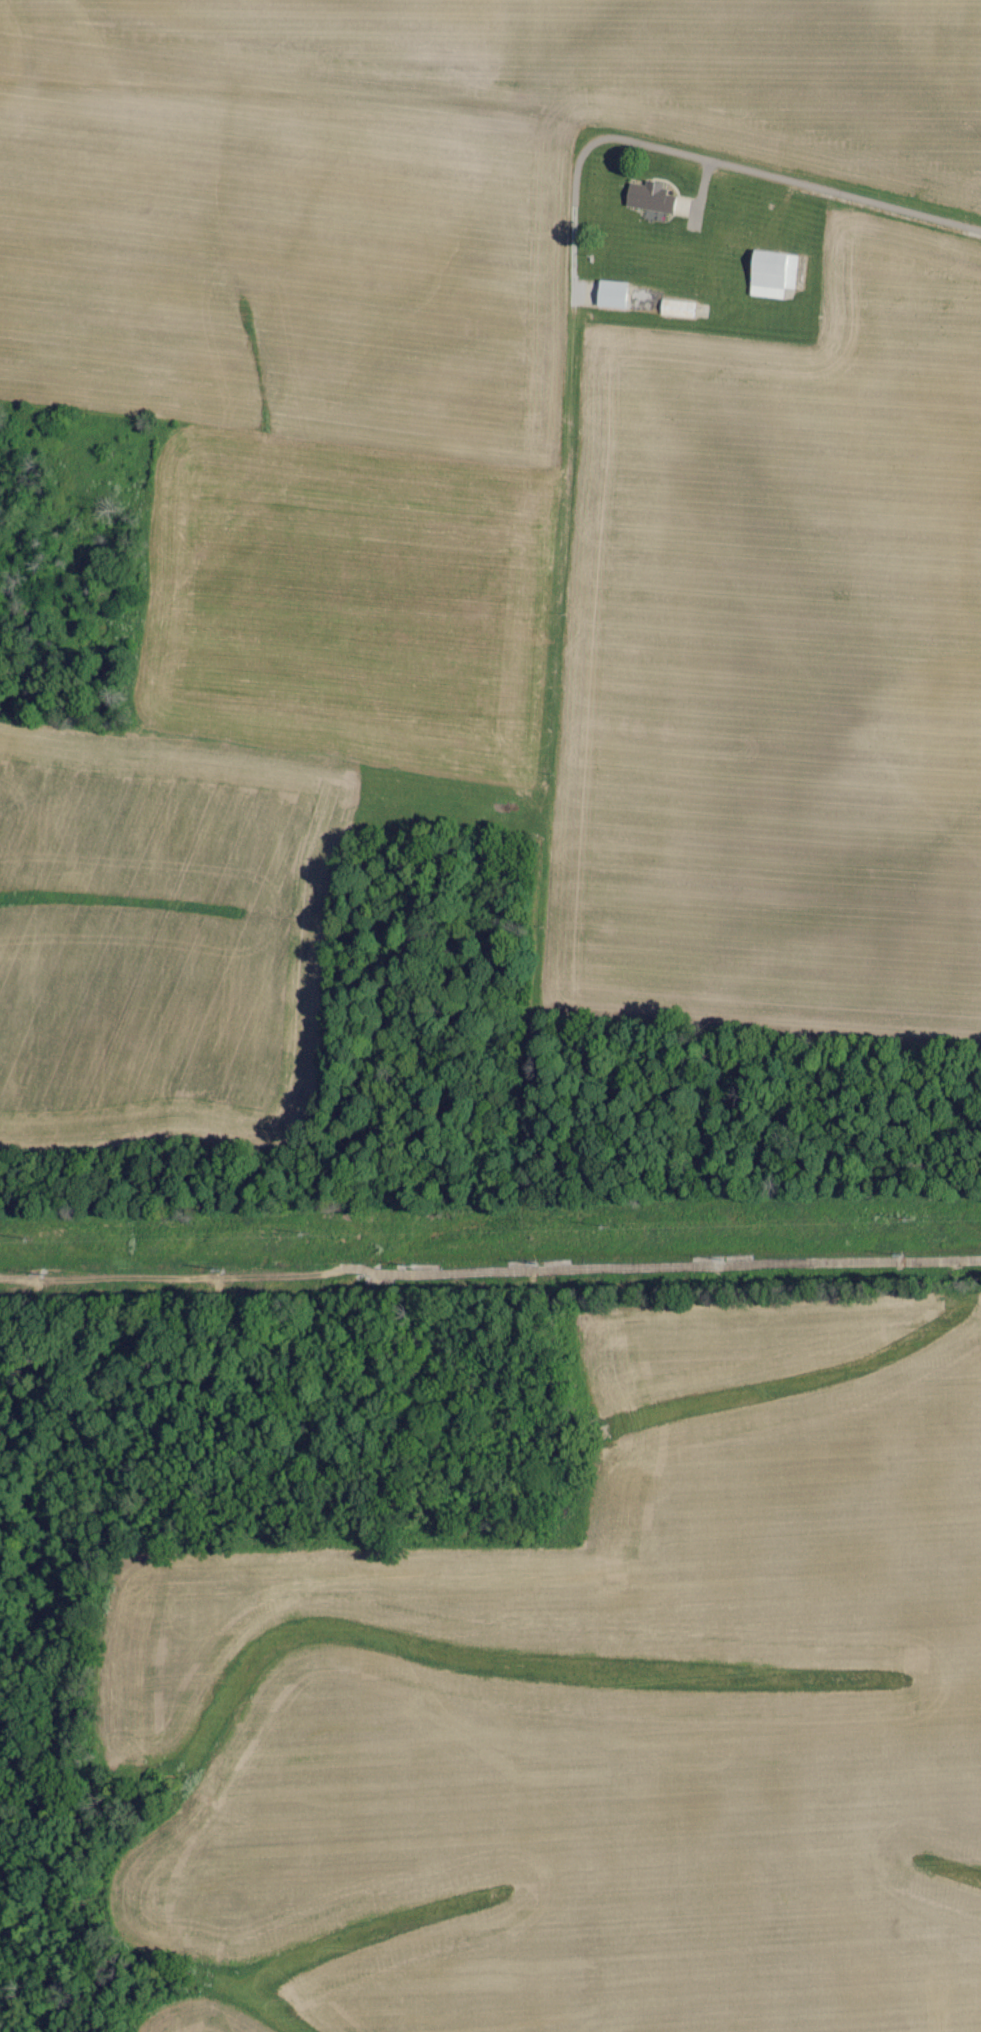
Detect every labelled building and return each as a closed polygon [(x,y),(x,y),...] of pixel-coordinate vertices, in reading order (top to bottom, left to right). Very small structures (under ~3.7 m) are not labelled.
[(624,213),(650,214),(650,192),(625,191),(624,213)] [(759,247),(755,283),(796,287),(800,251),(759,247)] [(595,306),(624,307),(625,281),(597,280),(595,306)] [(697,300),(663,298),(662,314),(696,316),(697,300)]
